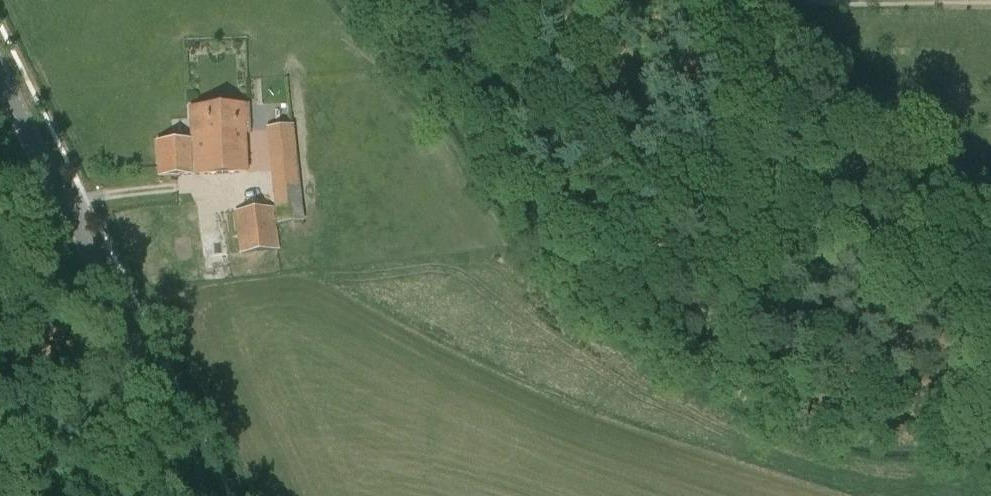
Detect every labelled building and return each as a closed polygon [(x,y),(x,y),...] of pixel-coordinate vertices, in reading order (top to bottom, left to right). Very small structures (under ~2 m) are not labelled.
[(190,107),(192,139),(157,140),(159,175),(194,173),(194,174),(248,172),(246,133),(250,133),(249,104),(190,107)] [(267,128),(277,223),(305,220),(295,125),(267,128)] [(234,212),(239,254),(280,250),(275,207),(234,212)]
